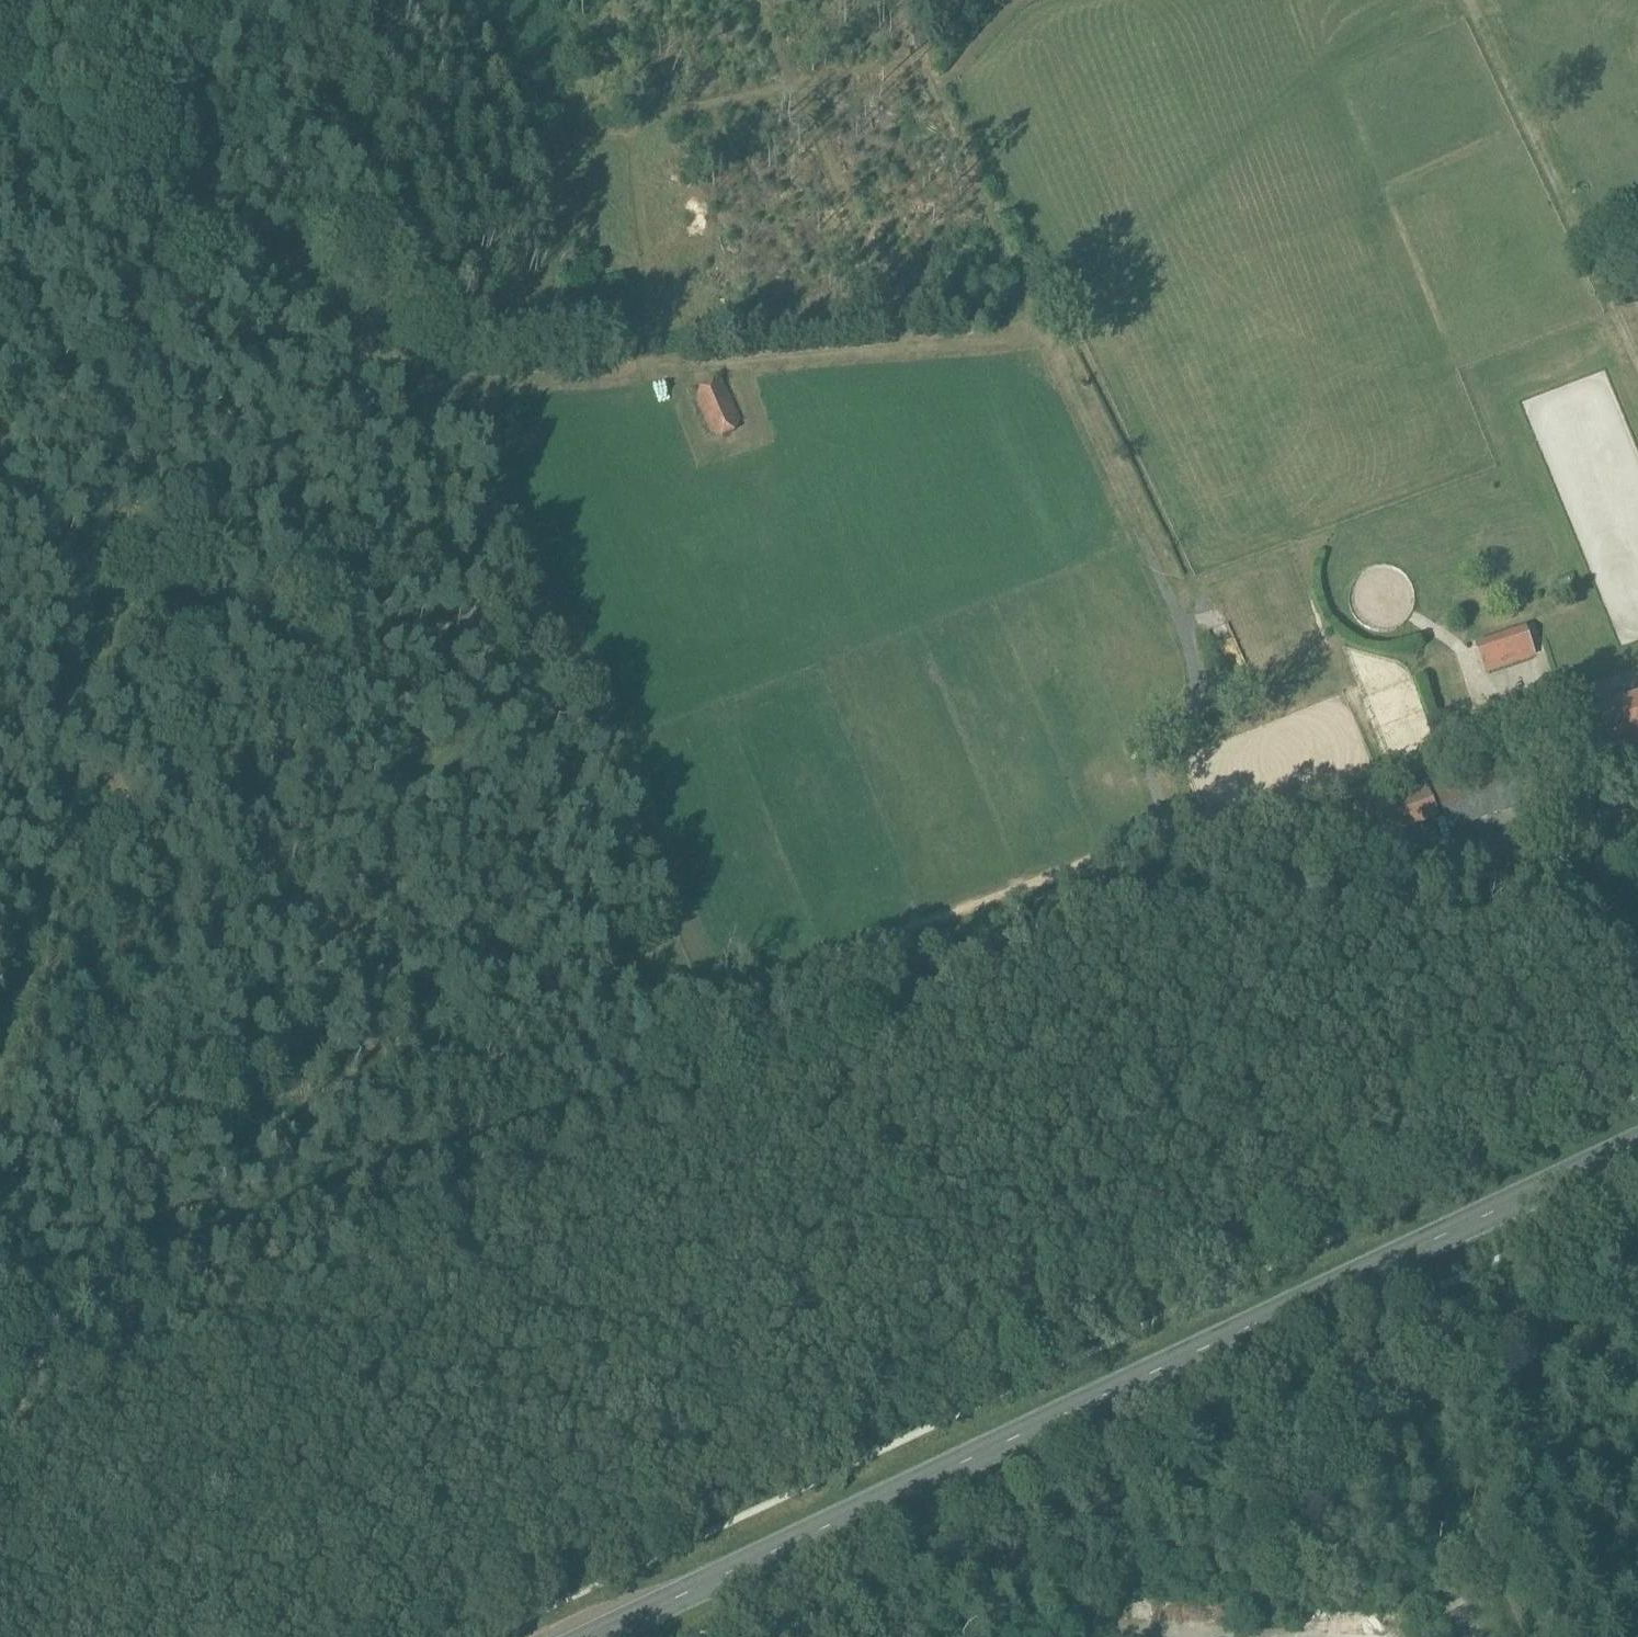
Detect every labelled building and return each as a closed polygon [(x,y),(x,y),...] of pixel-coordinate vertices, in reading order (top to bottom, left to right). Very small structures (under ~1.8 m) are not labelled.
[(737,432),(741,421),(727,386),(714,381),(701,386),(696,399),(710,433),(723,437),(737,432)] [(1486,674),(1535,657),(1524,624),(1475,642),(1486,674)] [(1637,795),(1637,696),(1561,721),(1582,783),(1607,777),(1615,802),(1637,795)] [(1524,752),(1432,787),(1451,834),(1542,797),(1524,752)] [(1426,789),(1343,824),(1356,851),(1367,847),(1367,845),(1436,816),(1429,800),(1430,799),(1426,789)]
